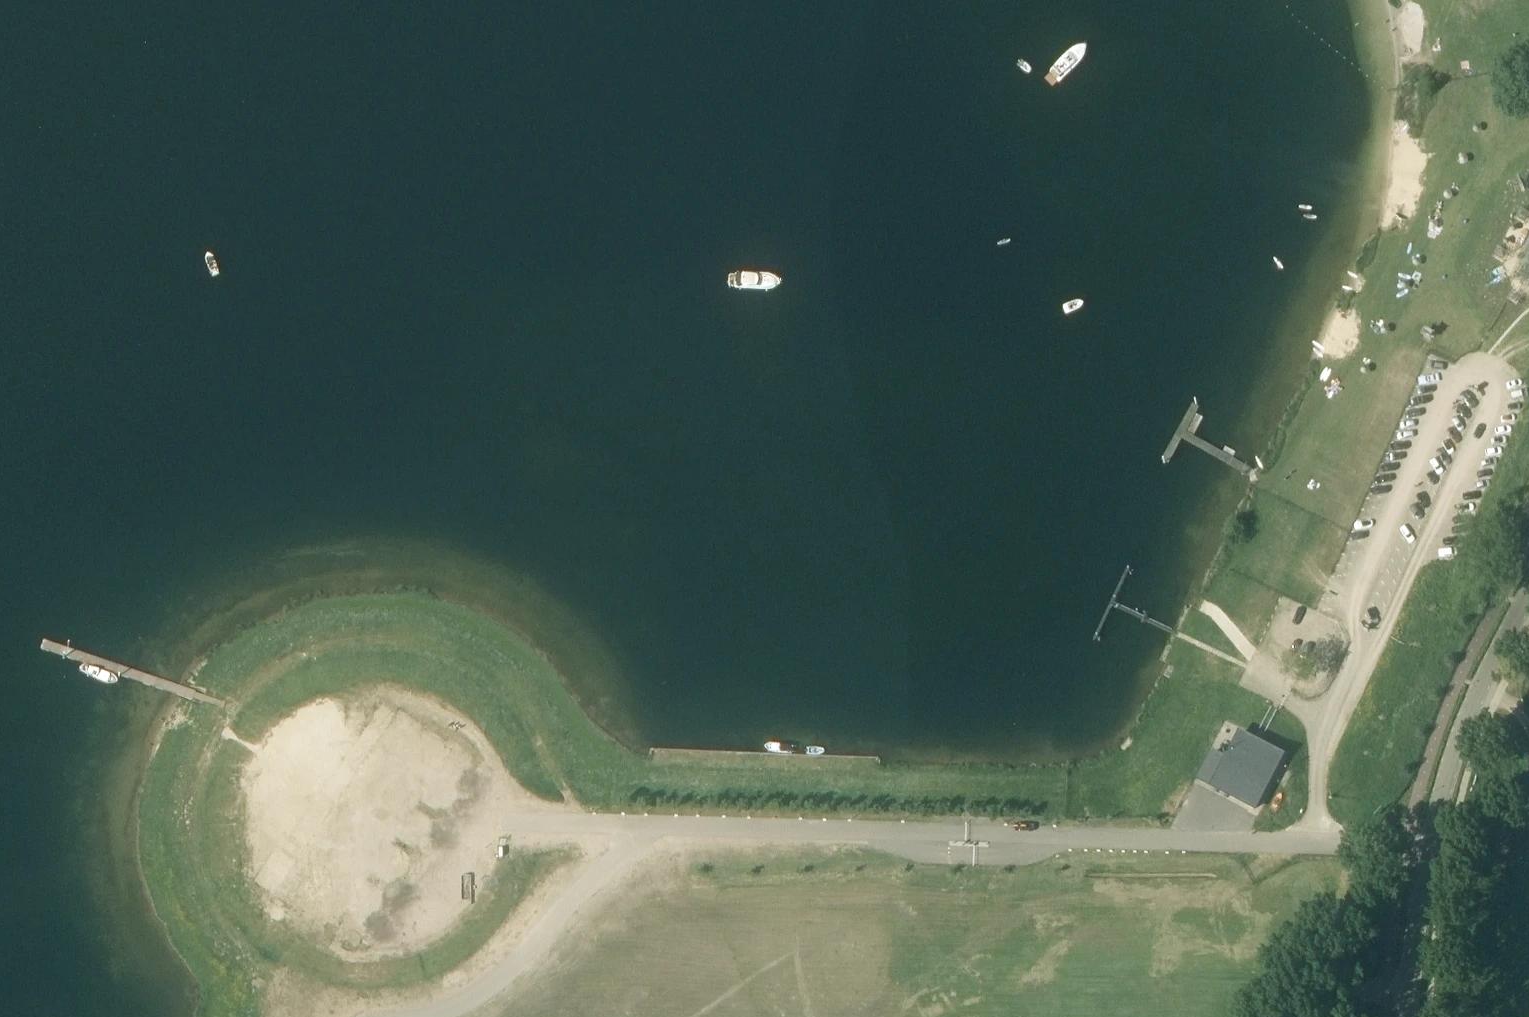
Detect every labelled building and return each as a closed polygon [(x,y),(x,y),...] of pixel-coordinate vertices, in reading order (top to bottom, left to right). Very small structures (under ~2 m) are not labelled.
[(1241,734),(1213,787),(1256,809),(1283,756),(1241,734)]
